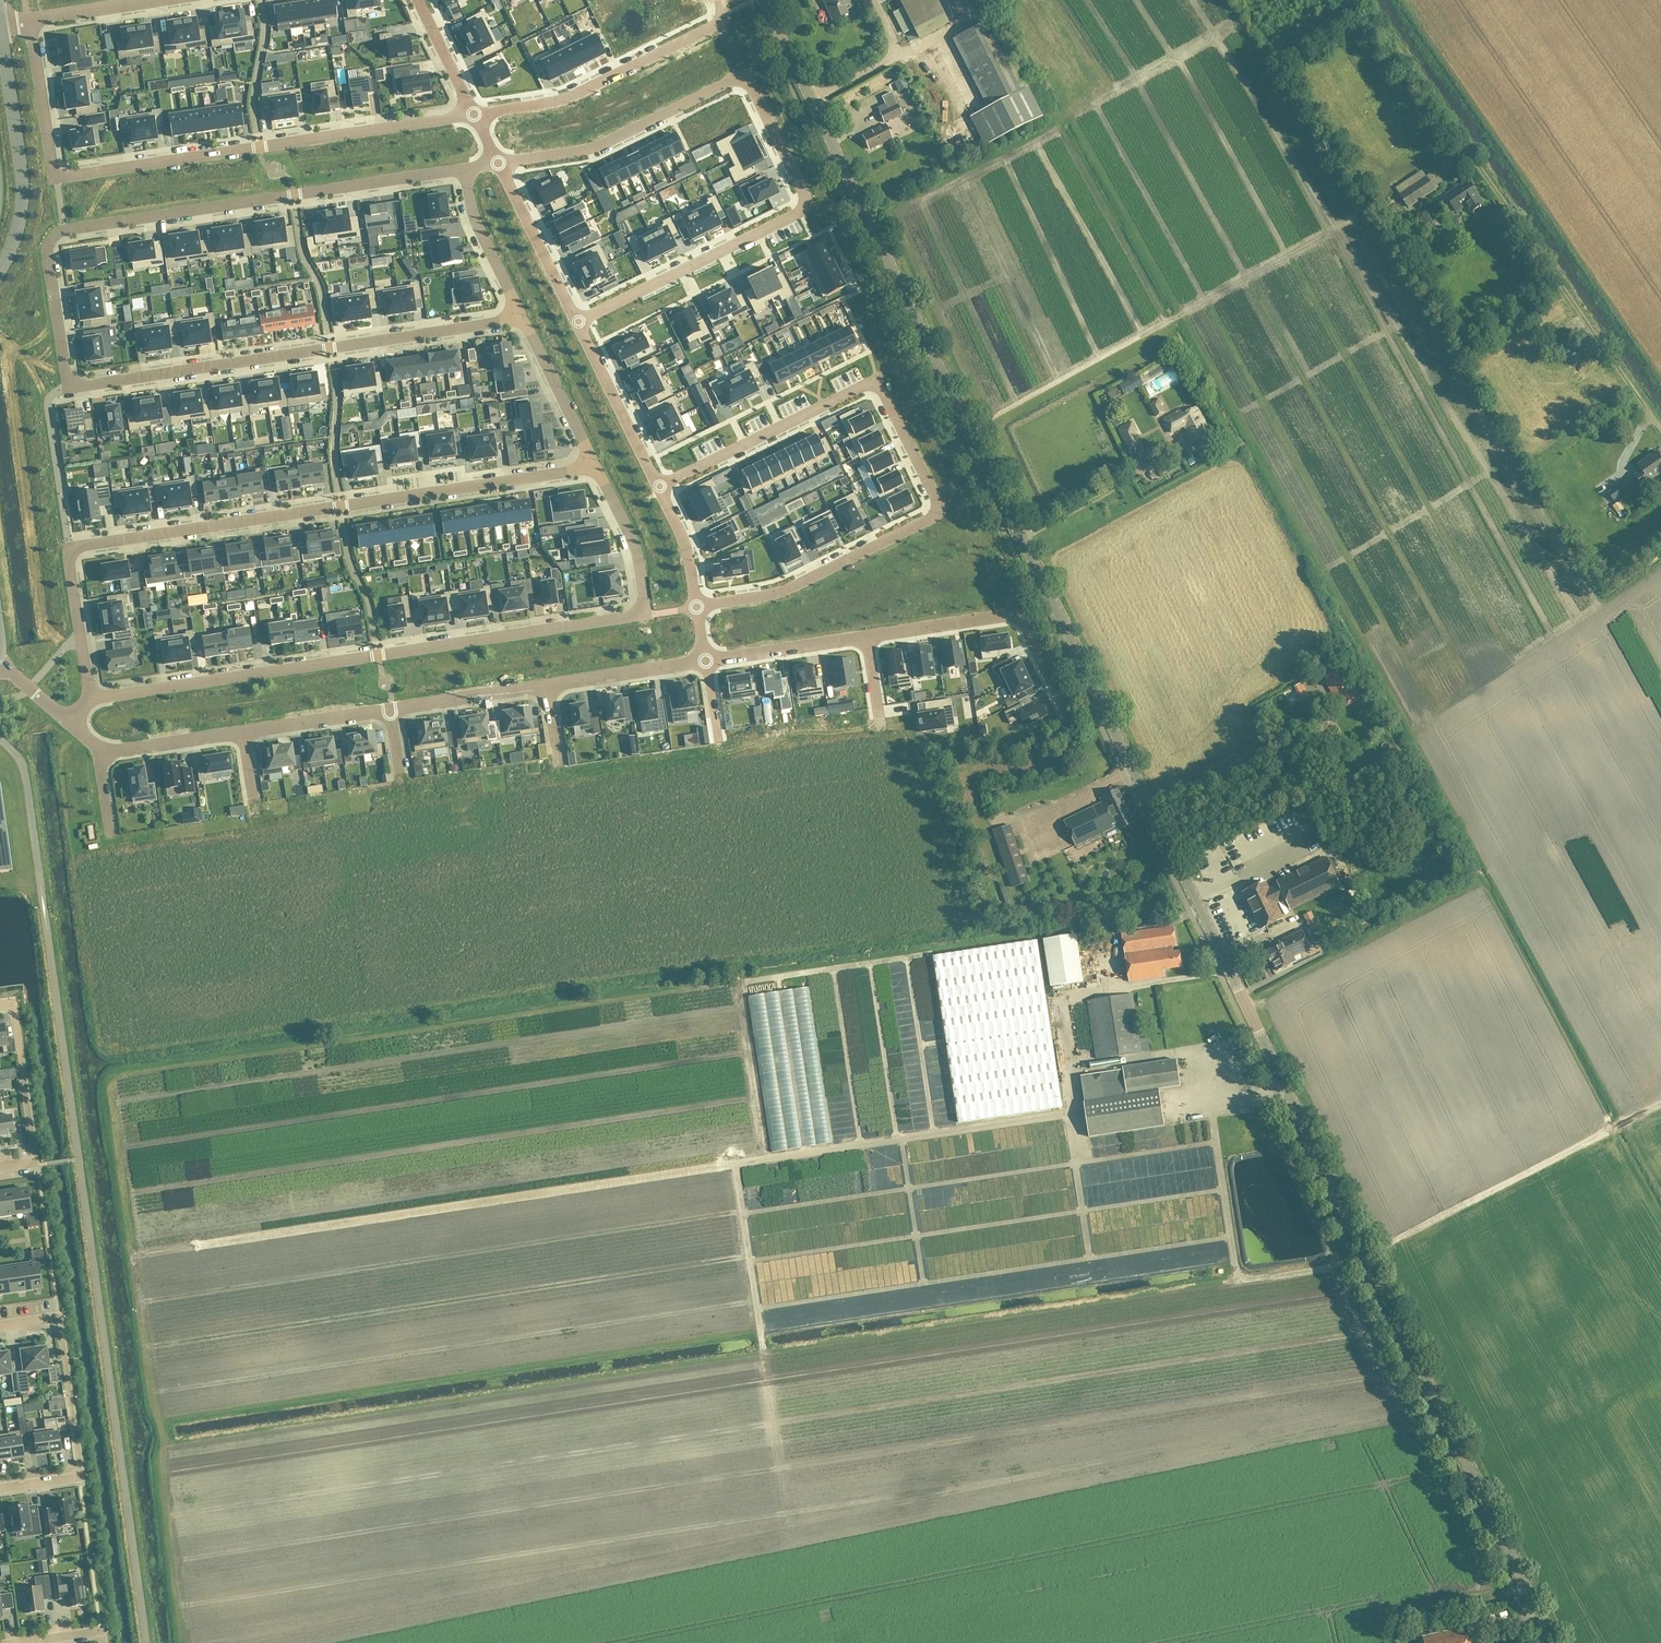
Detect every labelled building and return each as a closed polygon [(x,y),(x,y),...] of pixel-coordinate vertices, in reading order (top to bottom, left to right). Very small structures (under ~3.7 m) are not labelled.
[(321,0),(309,2),(313,27),(325,25),(321,0)] [(321,0),(325,25),(325,20),(336,18),(334,0),(324,0),(321,0)] [(353,2),(345,3),(348,20),(356,18),(355,12),(380,8),(379,3),(381,2),(381,0),(352,0),(353,2)] [(446,9),(448,7),(452,15),(461,11),(457,3),(456,0),(442,0),(446,9)] [(832,21),(847,14),(843,6),(849,4),(848,0),(822,0),(832,21)] [(309,2),(298,4),(302,29),(313,27),(309,2)] [(298,4),(286,6),(290,31),(302,29),(298,4)] [(286,6),(274,8),(277,28),(289,26),(289,31),(290,31),(286,6)] [(471,26),(458,32),(462,39),(464,38),(466,44),(490,32),(484,20),(487,19),(483,12),(468,20),(471,26)] [(233,45),(254,42),(251,25),(244,26),(242,13),(234,14),(234,16),(228,17),(233,45)] [(233,45),(228,17),(222,18),(222,16),(214,17),(216,31),(209,32),(212,49),(233,45)] [(196,20),(191,20),(191,18),(181,20),(183,29),(186,50),(199,48),(200,50),(207,49),(204,30),(197,31),(196,20)] [(162,37),(165,56),(173,55),(172,52),(186,50),(183,29),(181,20),(171,21),(172,23),(167,24),(169,35),(162,37)] [(145,25),(135,27),(139,57),(160,54),(158,37),(151,38),(149,27),(145,27),(145,25)] [(126,60),(139,57),(135,27),(125,28),(125,30),(121,31),(123,43),(116,44),(118,61),(126,60)] [(1008,54),(995,31),(976,41),(994,75),(1013,65),(1008,54)] [(490,32),(466,44),(469,49),(467,50),(471,57),(483,51),(486,57),(502,49),(498,42),(496,44),(490,32)] [(593,33),(582,39),(593,62),(594,61),(593,61),(604,56),(593,33)] [(410,47),(409,38),(393,40),(392,34),(379,36),(380,43),(386,42),(389,60),(412,56),(411,54),(413,54),(412,46),(410,47)] [(347,44),(346,37),(331,39),(333,46),(347,44)] [(76,38),(58,41),(59,49),(57,50),(58,58),(60,57),(62,68),(68,67),(77,65),(78,71),(92,69),(90,59),(86,60),(80,61),(78,48),(76,38)] [(582,39),(572,44),(583,67),(583,66),(593,61),(593,62),(582,39)] [(961,45),(948,51),(952,59),(951,60),(951,61),(952,60),(955,65),(954,66),(956,66),(959,72),(963,80),(968,77),(979,71),(970,52),(965,43),(961,45)] [(572,44),(561,49),(572,72),(573,72),(572,71),(582,66),(583,67),(572,44)] [(561,49),(550,54),(562,77),(562,76),(572,72),(561,49)] [(550,54),(539,60),(550,82),(561,77),(562,77),(550,54)] [(951,93),(931,54),(930,54),(931,55),(913,65),(912,64),(911,64),(927,94),(928,94),(927,93),(938,88),(942,96),(950,93),(950,94),(951,93)] [(485,71),(479,74),(486,89),(495,85),(498,89),(511,82),(499,56),(482,65),(485,71)] [(401,80),(404,97),(430,93),(427,75),(410,78),(408,68),(393,71),(395,81),(401,80)] [(74,81),(71,82),(62,83),(63,86),(60,86),(62,95),(64,95),(64,97),(91,93),(89,80),(91,80),(89,71),(73,74),(74,81)] [(221,71),(215,72),(217,83),(236,80),(235,73),(222,75),(221,71)] [(213,74),(202,76),(204,85),(215,83),(213,74)] [(362,109),(363,109),(362,105),(368,104),(367,95),(373,94),(371,80),(365,81),(364,78),(348,81),(350,94),(343,95),(346,110),(352,109),(353,111),(353,110),(353,109),(362,108),(362,109)] [(179,88),(178,80),(167,82),(168,90),(170,90),(179,88)] [(335,99),(335,98),(333,82),(323,83),(324,90),(311,92),(313,106),(311,106),(313,114),(315,114),(315,116),(329,114),(328,112),(327,100),(335,99)] [(280,93),(285,121),(298,119),(295,104),(302,103),(300,90),(280,93)] [(78,109),(79,117),(96,114),(95,106),(93,106),(91,93),(64,97),(65,99),(62,100),(64,109),(66,109),(67,111),(75,110),(78,109)] [(272,123),(285,121),(280,93),(261,96),(263,109),(269,108),(272,123)] [(891,93),(881,98),(887,110),(879,114),(884,123),(901,115),(891,93)] [(240,106),(227,108),(231,129),(243,127),(240,106)] [(741,119),(734,106),(710,118),(713,124),(706,127),(713,141),(733,131),(734,130),(731,124),(741,119)] [(219,131),(231,129),(227,108),(216,110),(219,131)] [(208,133),(219,131),(216,110),(204,112),(208,133)] [(152,114),(140,116),(144,142),(146,142),(146,144),(155,143),(154,141),(157,140),(154,126),(163,125),(160,111),(151,112),(152,114)] [(193,114),(196,134),(208,133),(204,112),(193,114)] [(193,114),(181,115),(184,136),(196,134),(193,114)] [(184,136),(181,115),(169,117),(172,138),(184,136)] [(72,150),(72,151),(74,151),(73,151),(74,151),(75,153),(81,152),(81,150),(93,148),(94,148),(94,147),(94,146),(99,145),(96,125),(105,124),(103,116),(85,118),(86,127),(89,126),(90,131),(87,131),(87,130),(86,130),(79,132),(79,131),(78,131),(78,133),(71,134),(71,133),(70,134),(70,135),(70,136),(68,136),(69,145),(72,145),(72,150)] [(144,142),(140,116),(127,118),(127,116),(118,117),(120,131),(129,130),(131,144),(133,144),(133,146),(142,145),(142,143),(144,142)] [(74,117),(64,118),(64,127),(75,126),(74,117)] [(862,136),(869,150),(891,140),(885,125),(862,136)] [(755,149),(749,137),(749,136),(739,141),(736,134),(735,135),(715,145),(721,158),(728,155),(731,162),(755,149)] [(675,135),(664,141),(672,158),(684,153),(675,135)] [(664,141),(653,146),(662,164),(672,158),(664,141)] [(110,144),(110,154),(123,154),(123,143),(110,144)] [(653,146),(642,151),(651,169),(662,164),(653,146)] [(734,185),(754,175),(756,174),(753,167),(762,163),(762,162),(755,149),(731,162),(734,168),(728,171),(734,185)] [(642,151),(632,156),(640,174),(651,169),(642,151)] [(89,169),(101,168),(100,155),(88,155),(89,169)] [(632,156),(621,162),(630,179),(640,174),(632,156)] [(621,162),(611,167),(619,184),(630,179),(621,162)] [(611,167),(599,173),(608,190),(619,184),(611,167)] [(1433,190),(1425,177),(1400,195),(1408,207),(1433,190)] [(556,179),(536,189),(544,206),(549,204),(553,213),(566,207),(562,197),(565,196),(556,179)] [(599,182),(591,186),(595,194),(603,190),(599,182)] [(754,182),(737,191),(740,197),(749,193),(756,207),(778,196),(777,193),(779,192),(775,184),(773,185),(771,182),(757,189),(754,182)] [(1458,186),(1436,202),(1440,208),(1448,202),(1456,212),(1466,205),(1471,213),(1483,204),(1476,195),(1477,195),(1468,182),(1460,188),(1458,186)] [(439,220),(448,219),(447,211),(447,210),(446,205),(447,205),(446,204),(445,196),(443,196),(443,194),(433,196),(433,198),(428,199),(430,214),(423,215),(425,229),(440,227),(439,220)] [(708,203),(694,210),(706,234),(712,231),(713,233),(720,229),(719,227),(720,227),(715,216),(722,213),(714,197),(707,201),(708,203)] [(556,226),(554,227),(558,235),(560,234),(561,236),(588,223),(582,211),(587,209),(584,203),(566,212),(569,217),(555,224),(556,226)] [(364,217),(366,232),(382,229),(382,234),(397,231),(393,204),(378,206),(378,205),(377,205),(378,206),(369,208),(370,216),(364,217)] [(741,225),(733,208),(725,211),(734,229),(741,225)] [(342,210),(332,211),(337,242),(360,238),(357,221),(348,222),(347,211),(342,212),(342,210)] [(679,215),(671,218),(679,234),(686,230),(691,241),(692,240),(693,242),(700,239),(700,237),(706,234),(694,210),(680,217),(679,215)] [(337,242),(332,211),(322,213),(323,215),(318,215),(320,227),(313,228),(315,245),(337,242)] [(271,223),(269,223),(273,251),(295,248),(292,231),(285,232),(283,221),(280,221),(280,219),(270,221),(271,223)] [(663,226),(649,232),(661,256),(667,253),(668,255),(675,251),(674,249),(676,249),(670,238),(677,235),(669,219),(662,223),(663,226)] [(249,238),(252,257),(252,255),(260,253),(260,251),(272,249),(272,252),(273,251),(269,223),(267,223),(266,221),(257,223),(257,225),(254,225),(256,237),(249,238)] [(562,238),(560,239),(564,247),(566,246),(567,248),(577,243),(581,251),(602,240),(598,232),(594,235),(588,223),(561,236),(562,238)] [(252,257),(249,238),(242,239),(240,227),(237,228),(237,226),(228,227),(228,229),(226,230),(230,256),(243,254),(244,258),(252,257)] [(416,232),(415,226),(404,227),(405,234),(416,232)] [(217,258),(230,256),(226,230),(224,230),(223,228),(214,229),(214,231),(212,232),(213,243),(206,245),(209,261),(217,260),(217,258)] [(437,230),(420,233),(421,243),(439,240),(437,230)] [(209,261),(206,245),(199,246),(197,234),(195,234),(194,232),(185,234),(185,236),(183,236),(187,262),(200,260),(200,263),(209,261)] [(634,237),(627,240),(634,256),(641,252),(646,263),(648,262),(649,264),(656,261),(655,259),(661,256),(649,232),(636,239),(634,237)] [(171,238),(169,238),(171,250),(163,251),(166,270),(177,268),(177,264),(187,262),(183,236),(181,236),(181,234),(171,236),(171,238)] [(430,244),(431,251),(438,250),(441,267),(461,264),(460,255),(463,255),(462,248),(459,249),(458,240),(430,244)] [(152,241),(128,245),(128,247),(126,247),(128,257),(130,256),(131,262),(147,259),(148,266),(163,264),(161,249),(153,250),(152,241)] [(823,245),(801,256),(807,267),(829,256),(823,245)] [(586,260),(574,266),(577,273),(579,272),(582,277),(608,265),(599,246),(583,254),(586,260)] [(70,253),(72,271),(100,266),(99,259),(106,258),(104,249),(93,250),(70,253)] [(829,256),(807,267),(812,277),(834,266),(829,256)] [(122,259),(113,261),(114,268),(123,266),(122,259)] [(608,265),(582,277),(584,283),(582,284),(586,291),(599,285),(602,291),(617,283),(613,276),(611,277),(606,266),(608,265)] [(834,266),(812,277),(817,288),(839,277),(834,266)] [(764,274),(759,276),(771,300),(778,297),(781,303),(793,297),(783,277),(776,281),(770,269),(763,272),(764,274)] [(468,281),(467,272),(452,275),(454,291),(461,290),(464,306),(469,305),(470,307),(480,305),(479,303),(481,303),(478,280),(468,281)] [(752,292),(745,296),(755,316),(766,310),(764,304),(771,300),(759,276),(754,279),(753,277),(746,280),(752,292)] [(839,277),(817,288),(822,298),(844,287),(839,277)] [(104,304),(106,304),(103,282),(86,285),(88,292),(76,294),(76,297),(74,297),(76,307),(78,306),(78,308),(104,304)] [(410,287),(397,289),(401,315),(415,313),(413,302),(421,300),(418,283),(410,285),(410,287)] [(387,317),(401,315),(397,289),(383,291),(383,289),(375,290),(378,307),(385,306),(387,317)] [(352,296),(356,322),(370,320),(369,308),(376,307),(373,290),(365,291),(366,294),(352,296)] [(720,296),(719,296),(731,322),(731,321),(731,320),(748,312),(742,300),(736,303),(730,290),(728,292),(727,290),(719,294),(720,296)] [(713,314),(707,317),(714,330),(731,322),(719,296),(717,297),(717,295),(708,299),(709,301),(707,302),(713,314)] [(356,322),(352,296),(339,298),(338,296),(330,297),(333,314),(340,313),(342,324),(356,322)] [(104,304),(78,308),(78,311),(76,311),(78,320),(80,320),(80,322),(92,321),(93,328),(110,326),(109,317),(106,318),(104,304)] [(298,309),(301,328),(314,326),(311,307),(298,309)] [(285,311),(288,330),(301,328),(298,309),(285,311)] [(285,311),(272,313),(275,332),(288,330),(285,311)] [(689,311),(674,318),(684,340),(686,339),(688,345),(687,346),(691,353),(700,348),(700,346),(712,340),(702,320),(701,321),(695,324),(694,321),(689,311)] [(275,332),(272,313),(259,315),(262,336),(263,336),(262,334),(275,332)] [(206,318),(194,320),(198,346),(200,346),(200,348),(209,347),(208,345),(211,344),(208,330),(215,329),(213,315),(205,316),(206,318)] [(246,319),(249,338),(262,336),(259,315),(259,317),(246,319)] [(195,347),(198,346),(194,320),(181,322),(181,319),(174,320),(176,335),(183,334),(185,348),(187,348),(187,350),(196,349),(195,347)] [(249,338),(246,319),(233,321),(236,340),(249,338)] [(176,335),(174,320),(166,322),(166,324),(154,326),(158,352),(160,352),(161,354),(169,353),(169,351),(171,350),(169,336),(176,335)] [(236,340),(233,321),(220,323),(223,342),(236,340)] [(156,353),(158,352),(154,326),(142,328),(142,325),(134,327),(136,341),(143,340),(145,354),(147,354),(148,356),(156,355),(156,353)] [(116,343),(114,328),(93,332),(94,339),(84,340),(83,340),(83,341),(86,363),(87,363),(90,363),(90,365),(101,363),(100,361),(103,361),(104,361),(104,360),(101,345),(116,343)] [(848,329),(837,335),(845,352),(857,346),(848,329)] [(837,335),(826,340),(834,358),(845,352),(837,335)] [(638,336),(612,349),(619,364),(633,357),(635,360),(651,352),(649,347),(645,349),(638,336)] [(739,338),(721,347),(724,355),(742,346),(739,338)] [(826,340),(814,346),(823,363),(834,358),(826,340)] [(492,360),(511,357),(509,345),(490,348),(492,360)] [(814,346),(803,351),(812,368),(823,363),(814,346)] [(467,351),(469,364),(476,362),(474,350),(467,351)] [(722,356),(719,350),(713,353),(711,354),(714,360),(722,356)] [(803,351),(792,356),(801,374),(812,368),(803,351)] [(457,353),(445,355),(448,375),(460,373),(457,353)] [(448,375),(445,355),(433,357),(436,377),(448,375)] [(792,356),(781,362),(789,379),(801,374),(792,356)] [(421,359),(424,378),(436,377),(433,357),(421,359)] [(511,357),(492,360),(494,372),(520,368),(520,367),(513,368),(511,357)] [(477,360),(478,367),(490,366),(489,358),(477,360)] [(410,360),(413,380),(424,378),(421,359),(410,360)] [(633,376),(629,378),(633,386),(635,385),(637,390),(661,379),(655,367),(658,366),(654,359),(639,366),(642,372),(633,376)] [(401,382),(413,380),(410,360),(398,362),(401,382)] [(389,384),(401,382),(398,362),(386,364),(389,384)] [(781,362),(769,368),(778,385),(789,379),(781,362)] [(745,370),(732,376),(743,400),(745,399),(749,397),(750,399),(757,395),(756,393),(758,393),(757,391),(753,382),(760,378),(755,368),(753,363),(744,367),(745,370)] [(358,366),(363,394),(375,392),(375,395),(383,393),(380,376),(374,377),(372,366),(367,367),(367,364),(358,366)] [(762,364),(755,368),(760,378),(767,375),(762,364)] [(351,396),(363,394),(358,366),(350,367),(350,369),(346,370),(348,381),(341,382),(344,399),(351,398),(351,396)] [(503,382),(522,379),(520,368),(494,372),(501,371),(503,382)] [(304,376),(303,376),(307,405),(327,402),(324,388),(318,389),(315,372),(308,374),(308,376),(304,376)] [(288,408),(307,405),(303,376),(302,376),(302,377),(298,377),(297,375),(290,376),(292,393),(286,394),(288,408)] [(717,381),(708,385),(715,400),(723,397),(727,405),(728,407),(730,407),(731,409),(738,405),(737,403),(742,401),(743,400),(732,376),(718,383),(717,381)] [(1143,384),(1139,377),(1120,387),(1124,395),(1143,384)] [(514,393),(524,391),(522,379),(503,382),(505,394),(500,395),(501,402),(515,399),(514,393)] [(661,379),(637,390),(640,395),(638,396),(642,404),(649,400),(654,397),(657,403),(672,396),(669,389),(667,390),(661,379)] [(288,408),(286,394),(279,395),(277,380),(265,382),(264,382),(268,409),(280,407),(280,409),(288,408)] [(268,409),(264,382),(263,382),(263,383),(251,384),(253,399),(247,400),(249,416),(257,415),(256,411),(268,409)] [(242,417),(249,416),(247,400),(240,401),(238,386),(226,388),(225,388),(229,415),(241,413),(242,417)] [(698,386),(691,389),(700,407),(706,404),(698,386)] [(229,415),(225,388),(212,390),(214,405),(208,406),(210,420),(217,419),(217,417),(229,415)] [(186,394),(190,421),(203,419),(203,421),(210,420),(208,406),(201,407),(199,392),(186,394)] [(176,411),(169,412),(171,426),(179,425),(178,423),(190,421),(186,394),(173,396),(176,411)] [(146,401),(150,427),(162,425),(162,427),(171,426),(169,412),(161,413),(158,396),(151,398),(151,400),(146,401)] [(659,413),(648,418),(652,425),(654,424),(657,429),(680,418),(674,406),(677,405),(673,398),(658,405),(661,411),(659,413)] [(516,421),(521,420),(541,417),(539,405),(528,407),(527,400),(513,402),(514,409),(516,421)] [(1150,406),(1156,418),(1164,413),(1160,406),(1162,404),(1160,400),(1157,401),(1157,402),(1150,406)] [(138,429),(150,427),(146,401),(133,402),(135,417),(127,418),(129,432),(138,431),(138,429)] [(116,403),(107,404),(108,406),(105,407),(108,421),(99,422),(101,437),(123,434),(118,405),(116,405),(116,403)] [(709,405),(701,409),(709,427),(717,423),(709,405)] [(1166,418),(1169,423),(1166,425),(1171,434),(1185,426),(1187,431),(1186,432),(1192,443),(1196,441),(1200,448),(1210,442),(1206,435),(1210,433),(1206,425),(1205,426),(1203,422),(1204,422),(1195,407),(1182,415),(1179,410),(1166,418)] [(82,410),(64,413),(68,437),(85,434),(86,442),(95,441),(92,419),(83,421),(82,410)] [(853,412),(839,418),(849,439),(873,426),(867,414),(857,419),(853,412)] [(541,417),(521,420),(523,432),(550,428),(550,427),(542,428),(541,417)] [(680,418),(657,429),(659,435),(657,436),(661,443),(671,438),(674,437),(677,443),(692,435),(688,428),(686,429),(680,418)] [(824,431),(829,428),(826,421),(821,424),(824,431)] [(1141,443),(1130,423),(1118,429),(1129,449),(1141,443)] [(873,426),(849,439),(859,458),(863,456),(883,446),(877,434),(866,439),(863,432),(874,427),(873,426)] [(550,428),(523,432),(531,431),(533,442),(530,442),(530,443),(552,439),(550,428)] [(458,430),(439,433),(443,459),(446,458),(447,460),(455,459),(454,457),(456,457),(454,444),(460,443),(459,437),(458,430)] [(495,445),(502,444),(501,434),(500,431),(480,434),(484,460),(487,459),(488,462),(496,460),(495,458),(497,458),(495,445)] [(412,436),(400,438),(404,463),(416,461),(414,448),(421,447),(419,436),(419,432),(411,433),(412,436)] [(439,459),(443,459),(439,433),(419,436),(421,447),(421,449),(428,448),(430,461),(431,460),(431,462),(439,461),(439,459)] [(468,436),(459,437),(460,443),(461,450),(469,449),(471,462),(472,462),(472,464),(480,463),(480,461),(484,460),(480,434),(479,434),(480,436),(468,438),(468,436)] [(805,441),(804,441),(816,464),(827,458),(825,455),(831,452),(824,439),(818,442),(816,436),(805,441)] [(404,463),(400,438),(388,440),(387,437),(380,438),(382,453),(389,452),(391,465),(404,463)] [(532,455),(554,452),(552,439),(530,443),(525,444),(525,448),(531,447),(532,455)] [(794,446),(805,469),(816,464),(804,441),(804,442),(794,447),(794,446)] [(783,451),(794,474),(805,469),(794,446),(793,446),(794,447),(784,452),(783,451)] [(863,456),(859,458),(868,478),(893,466),(887,453),(876,458),(873,452),(883,446),(863,456)] [(372,451),(360,453),(364,480),(371,479),(371,477),(377,476),(375,463),(382,462),(379,447),(372,448),(372,451)] [(514,448),(506,449),(508,458),(516,457),(514,448)] [(773,456),(773,457),(784,479),(794,474),(783,451),(783,452),(773,457),(773,456)] [(1657,451),(1637,465),(1641,470),(1634,475),(1641,486),(1660,472),(1660,457),(1657,451)] [(357,481),(364,480),(360,453),(348,455),(348,452),(340,453),(342,468),(349,467),(351,480),(357,479),(357,481)] [(762,462),(773,485),(784,479),(773,457),(772,457),(773,457),(763,462),(762,462)] [(304,468),(298,469),(301,488),(312,486),(309,467),(309,462),(303,463),(304,468)] [(752,467),(763,490),(773,485),(762,462),(762,463),(752,467)] [(321,465),(309,467),(312,486),(324,484),(321,465)] [(301,490),(301,488),(298,469),(297,466),(285,467),(289,492),(301,490)] [(893,466),(868,478),(878,497),(902,485),(896,473),(886,478),(882,471),(893,466)] [(277,494),(289,492),(285,467),(280,468),(281,473),(274,475),(277,494)] [(744,479),(738,482),(744,495),(750,492),(752,495),(763,490),(752,467),(751,467),(752,468),(741,473),(744,479)] [(252,495),(264,494),(262,482),(268,481),(266,468),(254,470),(255,475),(249,476),(252,495)] [(236,478),(237,480),(240,497),(252,495),(249,476),(236,478)] [(186,481),(174,483),(178,509),(180,509),(180,511),(189,509),(189,507),(191,507),(189,495),(196,494),(196,492),(194,479),(194,477),(186,479),(186,481)] [(214,484),(217,503),(229,501),(226,482),(225,477),(219,478),(220,483),(214,484)] [(217,503),(214,484),(202,486),(201,478),(194,479),(196,492),(203,491),(205,505),(217,503)] [(237,480),(226,482),(229,501),(241,499),(240,497),(237,480)] [(702,493),(689,500),(694,511),(694,512),(721,499),(720,498),(723,497),(718,487),(715,488),(712,481),(699,487),(702,493)] [(178,509),(174,483),(161,485),(161,482),(153,484),(155,500),(162,499),(164,511),(166,511),(167,513),(176,511),(175,509),(178,509)] [(95,492),(77,495),(81,522),(91,520),(92,522),(100,521),(97,505),(98,505),(97,495),(110,493),(108,483),(94,485),(95,492)] [(155,500),(153,484),(144,485),(145,487),(132,489),(136,515),(139,515),(139,517),(148,516),(148,514),(150,513),(148,502),(155,500)] [(1614,490),(1608,494),(1614,503),(1617,501),(1620,499),(1623,497),(1629,493),(1623,484),(1616,489),(1614,490)] [(902,485),(878,497),(888,517),(903,509),(904,511),(910,508),(910,506),(912,505),(906,492),(895,498),(892,491),(903,485),(902,485)] [(136,515),(132,489),(120,491),(120,489),(112,490),(114,507),(121,506),(123,517),(125,517),(125,519),(135,518),(134,516),(136,515)] [(560,506),(551,508),(553,524),(569,521),(568,513),(585,510),(585,508),(587,508),(586,500),(584,501),(583,493),(568,496),(568,493),(560,495),(561,497),(558,497),(560,506)] [(836,510),(840,518),(838,519),(841,526),(843,525),(848,535),(854,532),(855,534),(862,530),(861,528),(863,527),(860,522),(855,511),(861,508),(854,494),(842,500),(844,506),(836,510)] [(721,499),(694,512),(695,512),(701,523),(713,517),(716,523),(730,516),(721,499)] [(787,515),(804,506),(801,499),(785,507),(784,508),(787,515)] [(515,504),(518,525),(531,523),(528,502),(515,504)] [(1618,502),(1612,507),(1617,515),(1624,510),(1618,502)] [(515,504),(503,506),(506,526),(518,525),(515,504)] [(494,528),(506,526),(503,506),(503,505),(490,507),(490,508),(494,528)] [(481,530),(494,528),(490,508),(478,509),(481,530)] [(783,508),(757,521),(761,529),(787,516),(783,508)] [(466,511),(469,532),(481,530),(478,509),(466,511)] [(469,532),(466,511),(453,513),(457,534),(469,532)] [(829,512),(812,520),(825,548),(833,544),(832,542),(836,540),(831,530),(837,527),(829,512)] [(457,534),(453,513),(441,515),(444,536),(457,534)] [(753,513),(745,517),(747,521),(755,517),(753,513)] [(431,517),(418,519),(421,540),(434,538),(431,517)] [(406,521),(409,542),(421,540),(418,519),(406,521)] [(812,520),(794,529),(800,542),(802,545),(808,542),(813,552),(817,550),(820,556),(827,552),(825,548),(812,520)] [(406,521),(394,523),(397,544),(409,542),(406,521)] [(709,543),(707,544),(710,551),(712,550),(714,554),(736,543),(732,535),(738,532),(732,521),(721,526),(723,532),(707,540),(709,543)] [(397,544),(394,523),(381,525),(385,546),(397,544)] [(372,548),(385,546),(381,525),(369,527),(372,548)] [(559,535),(558,526),(540,529),(542,538),(559,535)] [(585,526),(565,529),(566,536),(572,536),(573,548),(605,543),(603,531),(601,531),(601,530),(586,533),(585,526)] [(372,548),(369,527),(356,529),(360,550),(372,548)] [(784,539),(775,543),(786,565),(800,558),(793,545),(800,542),(794,529),(793,527),(781,533),(784,539)] [(322,533),(318,534),(322,560),(322,557),(334,555),(334,558),(341,557),(339,543),(332,544),(330,532),(329,532),(328,530),(321,531),(322,533)] [(318,534),(305,536),(307,548),(300,549),(302,563),(322,560),(318,534)] [(280,540),(276,540),(280,566),(281,566),(280,563),(292,561),(293,564),(300,563),(297,549),(291,550),(289,538),(287,539),(287,537),(280,538),(280,540)] [(280,566),(276,540),(264,542),(265,554),(259,555),(261,569),(268,568),(280,566)] [(605,543),(573,548),(574,548),(578,548),(580,559),(574,560),(575,567),(595,564),(594,558),(609,556),(609,555),(611,555),(609,543),(607,543),(607,542),(605,543)] [(251,544),(238,546),(242,572),(261,569),(259,555),(252,556),(251,544)] [(242,572),(238,546),(225,548),(227,560),(220,561),(223,575),(242,572)] [(203,551),(200,552),(203,578),(223,575),(220,561),(214,562),(212,550),(211,550),(210,548),(203,550),(203,551)] [(189,566),(182,567),(184,581),(191,580),(191,577),(203,575),(203,578),(200,552),(187,554),(189,566)] [(714,573),(712,573),(713,584),(725,582),(725,580),(748,576),(744,553),(729,555),(730,562),(722,564),(722,566),(713,568),(714,573)] [(174,556),(161,558),(165,584),(177,582),(178,587),(185,586),(184,581),(182,567),(176,568),(174,556)] [(634,563),(632,556),(622,559),(624,566),(634,563)] [(165,584),(161,558),(148,560),(150,572),(144,573),(146,587),(165,584)] [(571,571),(570,562),(555,564),(561,573),(571,571)] [(128,580),(130,591),(140,590),(137,574),(129,575),(127,564),(127,563),(126,563),(117,565),(117,564),(111,565),(111,566),(102,567),(101,567),(101,568),(102,569),(99,570),(101,579),(103,579),(104,582),(103,582),(104,584),(105,583),(128,580)] [(616,596),(620,596),(619,589),(620,589),(618,580),(617,580),(616,573),(615,573),(606,575),(605,567),(590,570),(592,585),(600,583),(603,599),(606,598),(606,600),(617,599),(616,596)] [(556,570),(550,571),(552,582),(541,584),(543,596),(540,596),(542,605),(544,605),(544,608),(557,606),(555,592),(562,590),(560,575),(556,570)] [(328,576),(330,583),(338,580),(336,574),(328,576)] [(517,587),(511,588),(514,612),(527,610),(525,596),(533,595),(530,580),(517,582),(517,587)] [(501,614),(514,612),(511,588),(504,589),(503,584),(490,586),(493,601),(499,600),(501,614)] [(470,592),(475,620),(483,619),(483,617),(487,616),(486,607),(486,605),(492,604),(489,587),(482,588),(483,590),(470,592)] [(320,590),(322,603),(331,601),(329,588),(320,590)] [(451,593),(453,610),(460,609),(460,611),(461,620),(466,620),(466,622),(475,620),(470,592),(458,594),(458,592),(451,593)] [(453,610),(451,593),(443,594),(444,596),(431,598),(436,626),(444,625),(444,623),(448,622),(447,613),(447,611),(453,610)] [(98,607),(101,621),(127,617),(125,604),(127,603),(126,595),(109,598),(110,605),(98,607)] [(389,618),(391,631),(394,631),(394,632),(403,631),(403,629),(405,629),(404,620),(403,615),(410,614),(407,597),(400,598),(401,605),(388,607),(388,610),(386,611),(387,618),(389,618)] [(436,626),(431,598),(419,600),(419,598),(412,599),(414,616),(421,615),(422,621),(423,626),(427,625),(427,627),(436,626)] [(188,608),(170,611),(172,621),(190,618),(188,608)] [(341,620),(340,614),(326,617),(328,629),(336,628),(338,639),(346,638),(346,640),(353,639),(353,637),(361,636),(358,618),(341,620)] [(296,615),(290,616),(295,646),(307,644),(303,621),(297,622),(296,615)] [(291,620),(279,622),(283,645),(294,643),(295,646),(290,616),(291,620)] [(129,631),(127,617),(101,621),(103,635),(114,634),(116,641),(132,638),(131,630),(129,631)] [(304,621),(303,621),(307,644),(319,642),(316,622),(304,623),(304,621)] [(268,626),(271,647),(283,645),(279,622),(279,625),(268,626)] [(236,629),(240,651),(252,650),(248,627),(236,629)] [(240,651),(236,629),(236,631),(225,633),(228,656),(229,656),(229,653),(240,651)] [(195,646),(193,632),(185,633),(186,635),(174,637),(178,664),(191,662),(188,647),(195,646)] [(213,635),(217,658),(228,656),(225,633),(213,635)] [(217,658),(213,635),(213,637),(202,639),(205,659),(217,658)] [(984,647),(980,649),(989,668),(1002,661),(1000,655),(1012,649),(1011,646),(1013,645),(1009,638),(1008,639),(1006,636),(991,643),(991,642),(983,645),(984,647)] [(165,666),(178,664),(174,637),(161,639),(161,637),(154,638),(156,652),(162,651),(165,666)] [(106,654),(109,672),(112,671),(114,673),(119,673),(120,670),(134,668),(131,650),(135,649),(134,640),(120,642),(122,651),(106,654)] [(966,666),(963,643),(946,645),(948,656),(941,657),(944,676),(949,676),(948,669),(966,666)] [(917,667),(912,668),(914,680),(934,677),(930,648),(914,650),(917,667)] [(890,654),(887,654),(891,677),(891,678),(897,677),(898,687),(899,691),(913,688),(909,665),(903,666),(901,652),(898,653),(898,651),(889,652),(890,654)] [(1328,676),(1338,671),(1332,658),(1321,664),(1325,673),(1327,672),(1328,676)] [(851,660),(831,663),(835,689),(855,686),(851,660)] [(997,674),(1003,687),(1027,675),(1021,662),(1010,667),(1007,661),(992,669),(995,675),(997,674)] [(796,668),(794,669),(797,694),(809,692),(810,699),(823,697),(820,673),(813,674),(812,666),(803,667),(803,665),(795,666),(796,668)] [(1294,670),(1299,679),(1304,677),(1301,672),(1303,671),(1301,666),(1294,670)] [(1338,670),(1338,671),(1328,676),(1324,678),(1340,709),(1359,699),(1354,689),(1350,691),(1338,670)] [(773,672),(761,674),(764,695),(771,694),(772,700),(779,699),(781,712),(791,710),(787,678),(780,679),(779,674),(774,675),(773,672)] [(727,679),(726,679),(729,696),(729,695),(740,694),(741,700),(758,697),(756,684),(750,685),(749,678),(749,675),(748,675),(748,676),(740,677),(734,678),(727,679)] [(1033,688),(1027,675),(1003,687),(1009,699),(1004,702),(1008,709),(1026,700),(1023,693),(1033,688)] [(678,699),(669,700),(673,724),(687,722),(686,714),(696,712),(692,686),(686,687),(685,685),(676,687),(678,699)] [(663,714),(656,715),(653,694),(644,695),(643,693),(634,694),(635,704),(637,704),(641,724),(653,722),(655,733),(666,731),(663,714)] [(623,724),(632,723),(629,703),(621,704),(620,699),(620,697),(614,698),(613,696),(603,698),(607,723),(623,720),(623,724)] [(918,720),(916,720),(918,730),(920,729),(921,733),(946,729),(946,728),(945,719),(953,718),(951,700),(925,704),(926,712),(927,711),(928,715),(919,716),(918,716),(918,720)] [(838,701),(827,703),(828,715),(852,711),(851,701),(838,703),(838,701)] [(1039,701),(1033,704),(1022,709),(1020,705),(1004,713),(1010,725),(1022,719),(1025,726),(1047,715),(1039,701)] [(585,705),(570,707),(573,728),(581,727),(581,731),(592,730),(593,735),(600,734),(598,719),(591,720),(590,715),(586,716),(585,705)] [(516,711),(520,737),(539,734),(537,720),(531,721),(529,709),(516,711)] [(520,737),(516,711),(515,711),(516,712),(503,714),(505,725),(498,726),(500,740),(520,737)] [(477,744),(496,741),(494,727),(488,728),(486,716),(473,718),(477,744)] [(477,744),(473,718),(460,720),(462,732),(455,733),(457,747),(477,744)] [(434,750),(430,724),(425,725),(425,723),(418,724),(418,726),(417,726),(418,738),(412,739),(414,753),(434,750)] [(444,734),(443,723),(430,725),(430,724),(434,750),(453,747),(451,733),(444,734)] [(979,735),(986,734),(985,725),(978,726),(979,735)] [(706,729),(696,731),(699,746),(708,745),(706,729)] [(373,733),(360,735),(363,756),(371,755),(371,760),(383,758),(381,744),(375,745),(373,733)] [(350,758),(363,756),(360,735),(347,737),(349,749),(342,750),(344,764),(351,763),(350,758)] [(627,746),(635,745),(634,737),(625,739),(627,746)] [(323,767),(319,742),(315,742),(314,740),(307,741),(308,743),(306,744),(308,755),(301,756),(303,770),(323,767)] [(319,742),(323,767),(342,764),(340,750),(334,751),(332,740),(319,742)] [(545,745),(537,746),(540,760),(547,759),(545,745)] [(282,774),(278,748),(273,748),(273,746),(266,747),(267,749),(265,750),(267,762),(260,763),(262,777),(282,774)] [(278,748),(282,774),(282,768),(289,767),(289,772),(301,771),(299,757),(293,758),(291,746),(278,748)] [(229,755),(203,759),(205,769),(197,770),(199,783),(212,781),(211,774),(231,771),(230,766),(232,766),(231,757),(229,757),(229,755)] [(171,764),(163,765),(166,790),(178,788),(179,795),(194,793),(190,770),(183,771),(183,773),(180,773),(179,764),(171,765),(171,764)] [(146,783),(143,768),(135,770),(135,772),(128,773),(131,789),(127,789),(128,798),(132,797),(133,804),(148,802),(148,803),(156,801),(154,785),(147,786),(147,783),(146,783)] [(1132,823),(1124,807),(1117,790),(1101,798),(1103,802),(1063,821),(1075,846),(1117,826),(1118,830),(1132,823)] [(992,831),(1011,889),(1029,883),(1010,825),(992,831)] [(1290,910),(1292,909),(1340,886),(1326,858),(1277,882),(1278,885),(1268,890),(1264,882),(1242,893),(1260,929),(1282,919),(1275,904),(1285,899),(1290,910)] [(1312,909),(1301,914),(1307,925),(1318,920),(1312,909)] [(1173,927),(1121,935),(1129,982),(1164,977),(1163,970),(1181,967),(1179,952),(1173,953),(1172,947),(1176,946),(1173,927)] [(1271,962),(1272,961),(1276,971),(1295,962),(1292,957),(1310,949),(1302,932),(1280,942),(1281,946),(1266,953),(1271,962)] [(1051,987),(1083,982),(1076,935),(1044,940),(1051,987)] [(1062,1107),(1037,941),(933,956),(958,1122),(1062,1107)] [(747,997),(771,1153),(831,1143),(808,988),(747,997)] [(1141,1052),(1139,1039),(1132,994),(1088,1001),(1097,1060),(1141,1052)] [(2,1048),(3,1055),(16,1053),(14,1040),(6,1041),(4,1025),(0,1026),(0,1048),(2,1048)] [(1123,1070),(1080,1076),(1084,1102),(1083,1102),(1088,1137),(1164,1126),(1159,1089),(1180,1086),(1176,1060),(1122,1068),(1123,1070)] [(2,1076),(16,1074),(14,1063),(0,1065),(2,1076)] [(1177,1110),(1177,1122),(1189,1122),(1188,1109),(1177,1110)] [(1268,1115),(1266,1110),(1259,1113),(1261,1118),(1268,1115)] [(2,1136),(2,1138),(8,1137),(8,1135),(14,1134),(11,1116),(0,1118),(0,1124),(2,1136)] [(922,1163),(928,1161),(925,1154),(919,1156),(922,1163)] [(25,1214),(27,1228),(39,1227),(37,1211),(31,1212),(28,1190),(0,1194),(0,1217),(25,1214)] [(42,1289),(40,1278),(38,1266),(44,1266),(42,1250),(31,1252),(33,1267),(0,1271),(0,1295),(42,1289)] [(46,1348),(33,1350),(36,1371),(48,1369),(50,1384),(61,1383),(59,1365),(48,1367),(46,1348)] [(21,1352),(24,1373),(36,1371),(33,1350),(21,1352)] [(0,1355),(0,1376),(11,1374),(8,1353),(0,1355)] [(17,1377),(20,1393),(20,1395),(29,1394),(26,1376),(17,1377)] [(20,1393),(17,1377),(11,1378),(13,1393),(20,1393)] [(56,1426),(45,1428),(49,1454),(61,1452),(58,1433),(67,1432),(65,1418),(55,1419),(56,1426)] [(20,1432),(8,1433),(12,1459),(24,1457),(21,1438),(27,1438),(26,1423),(25,1419),(18,1420),(20,1432)] [(37,1455),(49,1454),(45,1428),(45,1429),(33,1431),(32,1422),(26,1423),(27,1438),(34,1437),(37,1455)] [(12,1459),(8,1433),(7,1433),(8,1435),(0,1436),(0,1461),(12,1459)] [(42,1511),(46,1536),(55,1535),(54,1528),(58,1527),(58,1528),(74,1526),(72,1511),(74,1511),(73,1503),(71,1503),(70,1500),(54,1502),(56,1510),(51,1511),(51,1509),(42,1511)] [(17,1507),(9,1509),(13,1533),(27,1531),(28,1537),(40,1535),(38,1518),(29,1519),(28,1506),(25,1506),(24,1504),(17,1505),(17,1507)] [(52,1577),(55,1601),(64,1600),(64,1598),(68,1598),(69,1608),(84,1606),(83,1599),(85,1599),(84,1588),(82,1589),(80,1580),(69,1581),(68,1576),(61,1577),(61,1576),(52,1577)] [(23,1590),(26,1614),(44,1612),(41,1596),(50,1594),(48,1577),(35,1579),(36,1588),(23,1590)] [(1,1620),(1,1618),(2,1618),(1,1611),(13,1609),(11,1594),(0,1596),(0,1620),(1,1620)] [(1465,1627),(1422,1637),(1424,1642),(1469,1642),(1465,1627)]
